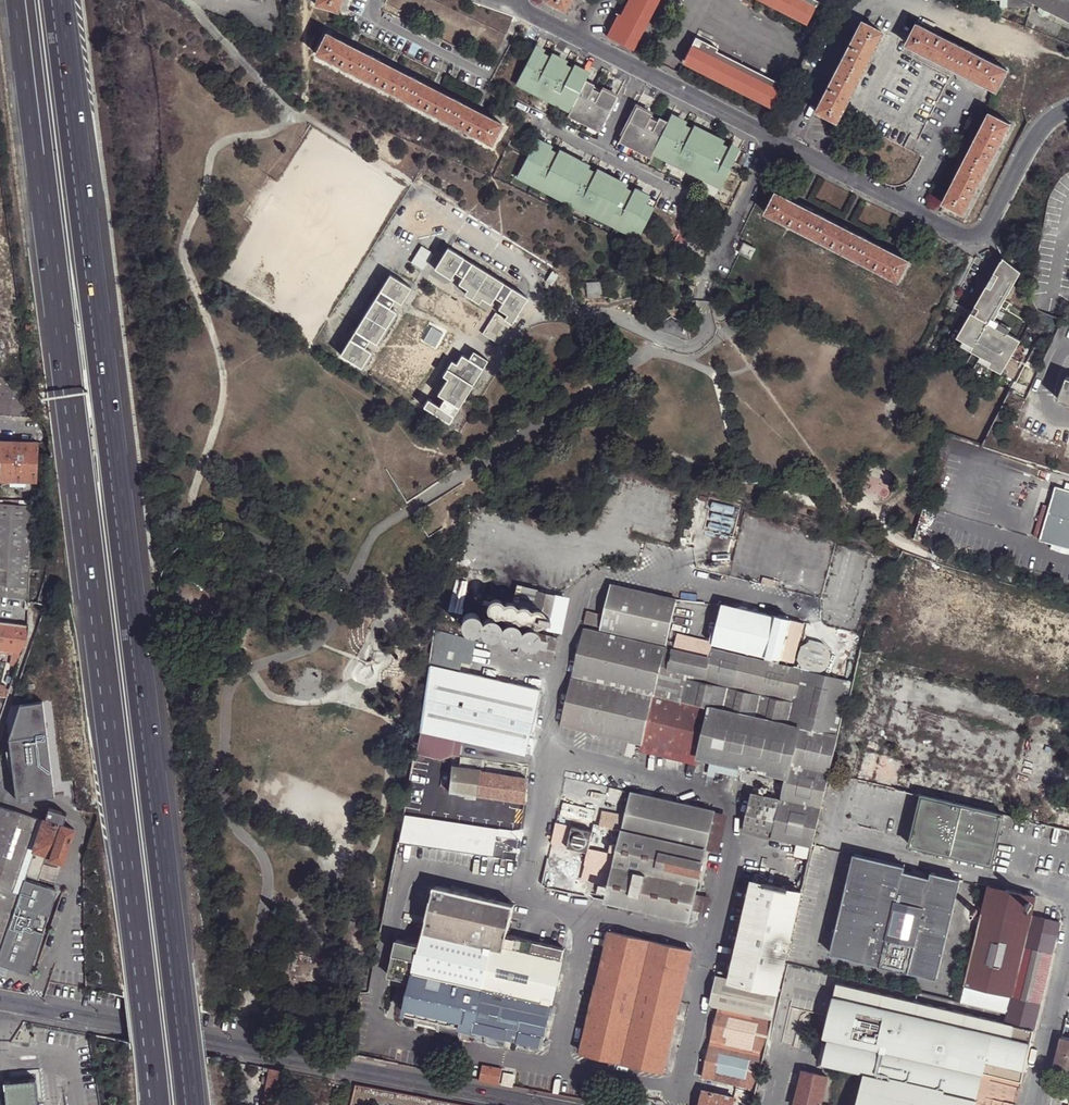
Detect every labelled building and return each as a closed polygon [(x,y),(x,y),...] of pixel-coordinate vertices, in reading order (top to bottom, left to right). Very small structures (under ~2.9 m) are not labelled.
[(314,3),(335,10),(339,0),(315,0),(314,3)] [(563,9),(567,0),(546,0),(563,9)] [(631,49),(656,0),(625,0),(618,14),(615,13),(605,35),(631,49)] [(806,25),(816,6),(803,0),(758,0),(806,25)] [(1007,6),(1031,5),(1068,25),(1068,0),(1008,0),(1007,6)] [(836,66),(857,76),(880,31),(859,21),(836,66)] [(951,68),(962,48),(917,24),(906,45),(951,68)] [(358,76),(369,56),(325,33),(314,53),(358,76)] [(696,37),(692,45),(785,91),(787,87),(717,51),(718,48),(696,37)] [(785,91),(692,45),(683,63),(775,110),(785,91)] [(962,48),(951,68),(995,91),(1006,71),(962,48)] [(552,104),(567,71),(569,67),(553,60),(551,64),(544,61),(546,57),(537,52),(520,89),(552,104)] [(402,98),(413,78),(369,56),(358,76),(402,98)] [(857,76),(836,66),(813,111),(834,122),(857,76)] [(567,71),(552,104),(574,115),(588,84),(591,78),(576,71),(574,75),(567,71)] [(446,120),(457,101),(413,78),(402,98),(446,120)] [(588,84),(574,115),(571,121),(603,136),(620,100),(605,92),(603,96),(595,93),(597,89),(588,84)] [(457,101),(446,120),(490,143),(501,124),(457,101)] [(657,154),(671,124),(663,120),(661,124),(653,120),(655,116),(640,109),(622,145),(654,161),(657,154)] [(966,158),(986,168),(1010,123),(992,115),(989,113),(966,158)] [(693,171),(710,134),(697,129),(695,133),(688,129),(690,125),(674,118),(671,124),(657,154),(693,171)] [(710,134),(693,171),(726,187),(744,151),(735,146),(733,151),(725,147),(727,143),(710,134)] [(561,201),(577,164),(563,157),(561,161),(554,157),(556,153),(540,146),(522,183),(561,201)] [(986,168),(966,158),(942,203),(963,212),(986,168)] [(599,219),(617,182),(601,175),(599,179),(592,175),(594,171),(577,164),(561,201),(599,219)] [(617,182),(599,219),(637,237),(640,231),(648,235),(663,204),(639,193),(637,197),(630,193),(632,189),(617,182)] [(701,191),(715,196),(719,188),(705,182),(701,191)] [(810,236),(821,215),(777,192),(766,213),(810,236)] [(855,258),(865,238),(821,215),(810,236),(855,258)] [(865,238),(855,258),(899,281),(909,261),(865,238)] [(745,244),(744,243),(740,253),(750,259),(756,249),(749,246),(745,244)] [(528,298),(447,250),(434,272),(451,282),(453,277),(461,282),(458,286),(467,292),(465,296),(479,305),(482,300),(491,305),(495,298),(503,303),(499,310),(508,315),(505,320),(496,314),(483,336),(500,346),(528,298)] [(423,274),(432,258),(421,251),(411,267),(423,274)] [(1000,259),(955,340),(962,344),(972,349),(969,353),(979,359),(990,364),(987,368),(1000,376),(1019,342),(1006,335),(997,330),(994,329),(997,324),(992,322),(997,312),(1018,273),(1000,259)] [(551,284),(558,273),(552,270),(545,281),(551,284)] [(342,360),(364,373),(374,356),(367,352),(372,344),(378,348),(397,316),(391,312),(395,304),(402,308),(412,291),(390,278),(342,360)] [(585,284),(587,300),(594,300),(594,295),(601,294),(600,283),(585,284)] [(691,299),(693,289),(688,287),(685,297),(691,299)] [(997,330),(1006,335),(1009,330),(999,325),(997,330)] [(972,349),(962,344),(960,348),(969,353),(972,349)] [(490,363),(475,354),(471,362),(464,358),(459,367),(454,364),(445,379),(450,381),(441,397),(447,401),(443,409),(431,402),(427,410),(453,425),(490,363)] [(990,364),(979,359),(977,363),(987,368),(990,364)] [(1067,376),(1059,399),(1067,403),(1068,403),(1068,377),(1067,376)] [(0,377),(0,414),(34,417),(32,409),(29,406),(21,392),(14,388),(0,377)] [(37,443),(0,441),(0,480),(31,481),(30,490),(35,490),(36,456),(37,456),(37,443)] [(1055,483),(1038,537),(1051,541),(1068,547),(1068,488),(1055,483)] [(32,528),(34,507),(26,506),(0,504),(0,522),(32,528)] [(27,599),(28,599),(32,528),(0,522),(0,595),(27,599)] [(1051,541),(1049,545),(1068,552),(1068,547),(1051,541)] [(585,623),(667,642),(677,600),(612,585),(604,616),(587,613),(585,623)] [(550,616),(554,595),(538,592),(533,612),(532,615),(532,619),(535,622),(538,623),(542,622),(545,619),(545,615),(550,616)] [(560,626),(559,632),(561,632),(568,598),(554,595),(550,616),(547,630),(556,632),(556,631),(557,625),(560,626)] [(504,613),(506,610),(506,608),(504,604),(501,602),(500,602),(496,603),(494,606),(493,610),(495,613),(498,615),(501,615),(504,613)] [(794,663),(804,623),(726,603),(715,644),(794,663)] [(517,616),(519,612),(519,610),(517,606),(514,605),(513,605),(509,605),(507,608),(506,612),(507,615),(510,618),(514,618),(517,616)] [(530,619),(532,615),(532,612),(530,609),(526,608),(523,608),(520,610),(519,614),(520,617),(523,620),(526,620),(530,619)] [(464,625),(466,629),(467,630),(472,631),(476,631),(480,628),(482,624),(482,622),(481,617),(477,614),(473,613),(469,613),(465,616),(463,620),(464,625)] [(485,620),(483,624),(483,627),(484,632),(487,635),(491,636),(496,635),(497,634),(500,631),(501,627),(500,622),(497,619),(493,617),(489,618),(485,620)] [(515,639),(519,636),(519,635),(520,631),(519,626),(516,623),(512,621),(507,622),(504,624),(501,628),(501,633),(503,637),(507,640),(511,641),(515,639)] [(0,622),(0,649),(12,651),(11,656),(9,666),(18,668),(28,636),(29,626),(0,622)] [(535,646),(554,651),(557,638),(546,636),(540,634),(539,632),(536,628),(532,627),(528,627),(524,630),(522,634),(522,638),(524,642),(528,644),(535,646)] [(434,628),(430,653),(472,664),(477,639),(434,628)] [(561,725),(645,744),(658,688),(667,647),(584,628),(561,725)] [(671,691),(658,688),(645,744),(701,757),(789,777),(826,785),(847,694),(850,694),(853,682),(812,672),(713,649),(714,642),(678,633),(676,644),(672,667),(690,672),(684,700),(669,698),(671,691)] [(807,670),(812,672),(814,673),(820,672),(825,669),(829,665),(831,660),(831,654),(829,648),(826,646),(822,642),(816,641),(810,642),(805,645),(802,650),(800,655),(800,661),(803,666),(807,670)] [(667,642),(667,647),(658,688),(671,691),(669,698),(684,700),(690,672),(672,667),(676,644),(667,642)] [(551,662),(554,651),(535,646),(528,644),(520,643),(517,654),(551,662)] [(429,664),(419,731),(461,740),(524,755),(539,690),(429,664)] [(44,705),(21,706),(11,740),(16,802),(53,798),(44,705)] [(457,753),(461,740),(419,731),(415,752),(442,757),(457,753)] [(701,757),(645,744),(643,751),(699,763),(701,757)] [(448,793),(478,796),(480,772),(451,769),(448,793)] [(480,772),(478,796),(524,801),(527,777),(480,772)] [(745,831),(813,846),(826,785),(789,777),(784,800),(763,795),(753,794),(745,831)] [(760,787),(760,792),(763,794),(768,792),(768,787),(765,786),(760,787)] [(633,793),(624,831),(706,850),(707,849),(715,813),(715,811),(633,793)] [(922,794),(910,845),(990,864),(1002,813),(922,794)] [(0,806),(0,948),(24,878),(25,875),(33,852),(34,850),(43,821),(0,806)] [(65,816),(53,812),(50,820),(62,825),(65,816)] [(728,815),(715,813),(707,849),(711,849),(720,851),(728,815)] [(43,821),(34,850),(52,856),(51,858),(62,862),(74,829),(62,825),(62,828),(43,821)] [(591,850),(596,830),(575,825),(570,846),(591,850)] [(691,920),(694,909),(696,895),(706,850),(624,831),(622,831),(610,886),(605,885),(604,891),(609,892),(607,901),(691,920)] [(33,852),(25,875),(38,879),(46,857),(33,852)] [(905,867),(857,855),(849,889),(847,889),(832,954),(937,980),(962,879),(933,872),(931,877),(904,871),(905,867)] [(736,962),(732,980),(732,982),(779,993),(803,891),(764,883),(766,876),(756,874),(736,962)] [(24,878),(0,948),(0,964),(15,969),(27,967),(55,888),(24,878)] [(1037,897),(989,885),(977,930),(964,984),(1014,996),(1037,897)] [(436,887),(426,929),(506,948),(509,936),(516,905),(436,887)] [(696,895),(694,909),(700,910),(708,912),(711,898),(696,895)] [(506,948),(426,929),(423,945),(414,983),(412,990),(411,996),(406,1014),(418,1017),(417,1026),(441,1032),(443,1023),(544,1046),(563,961),(549,958),(506,948)] [(639,1068),(665,1073),(666,1070),(665,1069),(691,954),(692,954),(693,952),(610,932),(582,1054),(639,1068)] [(509,936),(506,948),(549,958),(552,946),(509,936)] [(414,983),(423,945),(399,940),(390,977),(402,980),(414,983)] [(565,949),(552,946),(549,958),(563,961),(564,958),(563,958),(565,949)] [(721,961),(718,973),(725,974),(728,963),(721,961)] [(836,980),(996,1020),(997,1016),(837,975),(836,980)] [(711,1005),(720,1007),(773,1019),(779,1002),(779,993),(732,982),(732,980),(717,977),(711,1005)] [(412,990),(414,983),(402,980),(395,1011),(406,1014),(411,996),(405,995),(406,989),(412,990)] [(1027,1065),(1035,1029),(1004,1022),(996,1020),(836,980),(827,1014),(821,1040),(826,1041),(821,1064),(863,1073),(964,1096),(967,1085),(970,1071),(983,1074),(1006,1079),(1023,1082),(1027,1065)] [(964,984),(960,1001),(1006,1012),(1009,1012),(1013,996),(964,984)] [(745,1094),(756,1097),(773,1019),(720,1007),(704,1076),(746,1086),(745,1094)] [(1060,1046),(1054,1069),(1057,1075),(1068,1078),(1068,1037),(1062,1036),(1060,1046)] [(480,1080),(497,1084),(500,1069),(483,1066),(480,1080)] [(282,1070),(269,1068),(269,1072),(268,1078),(267,1085),(262,1104),(275,1104),(282,1070)] [(795,1104),(822,1104),(829,1075),(803,1069),(795,1104)] [(983,1074),(970,1071),(967,1085),(964,1096),(977,1099),(980,1088),(983,1074)] [(855,1104),(976,1104),(977,1099),(964,1096),(863,1073),(855,1104)] [(503,1085),(514,1087),(515,1077),(505,1075),(503,1085)] [(4,1082),(7,1104),(37,1104),(35,1079),(23,1080),(4,1082)] [(735,1097),(705,1090),(702,1104),(734,1104),(735,1097)]
